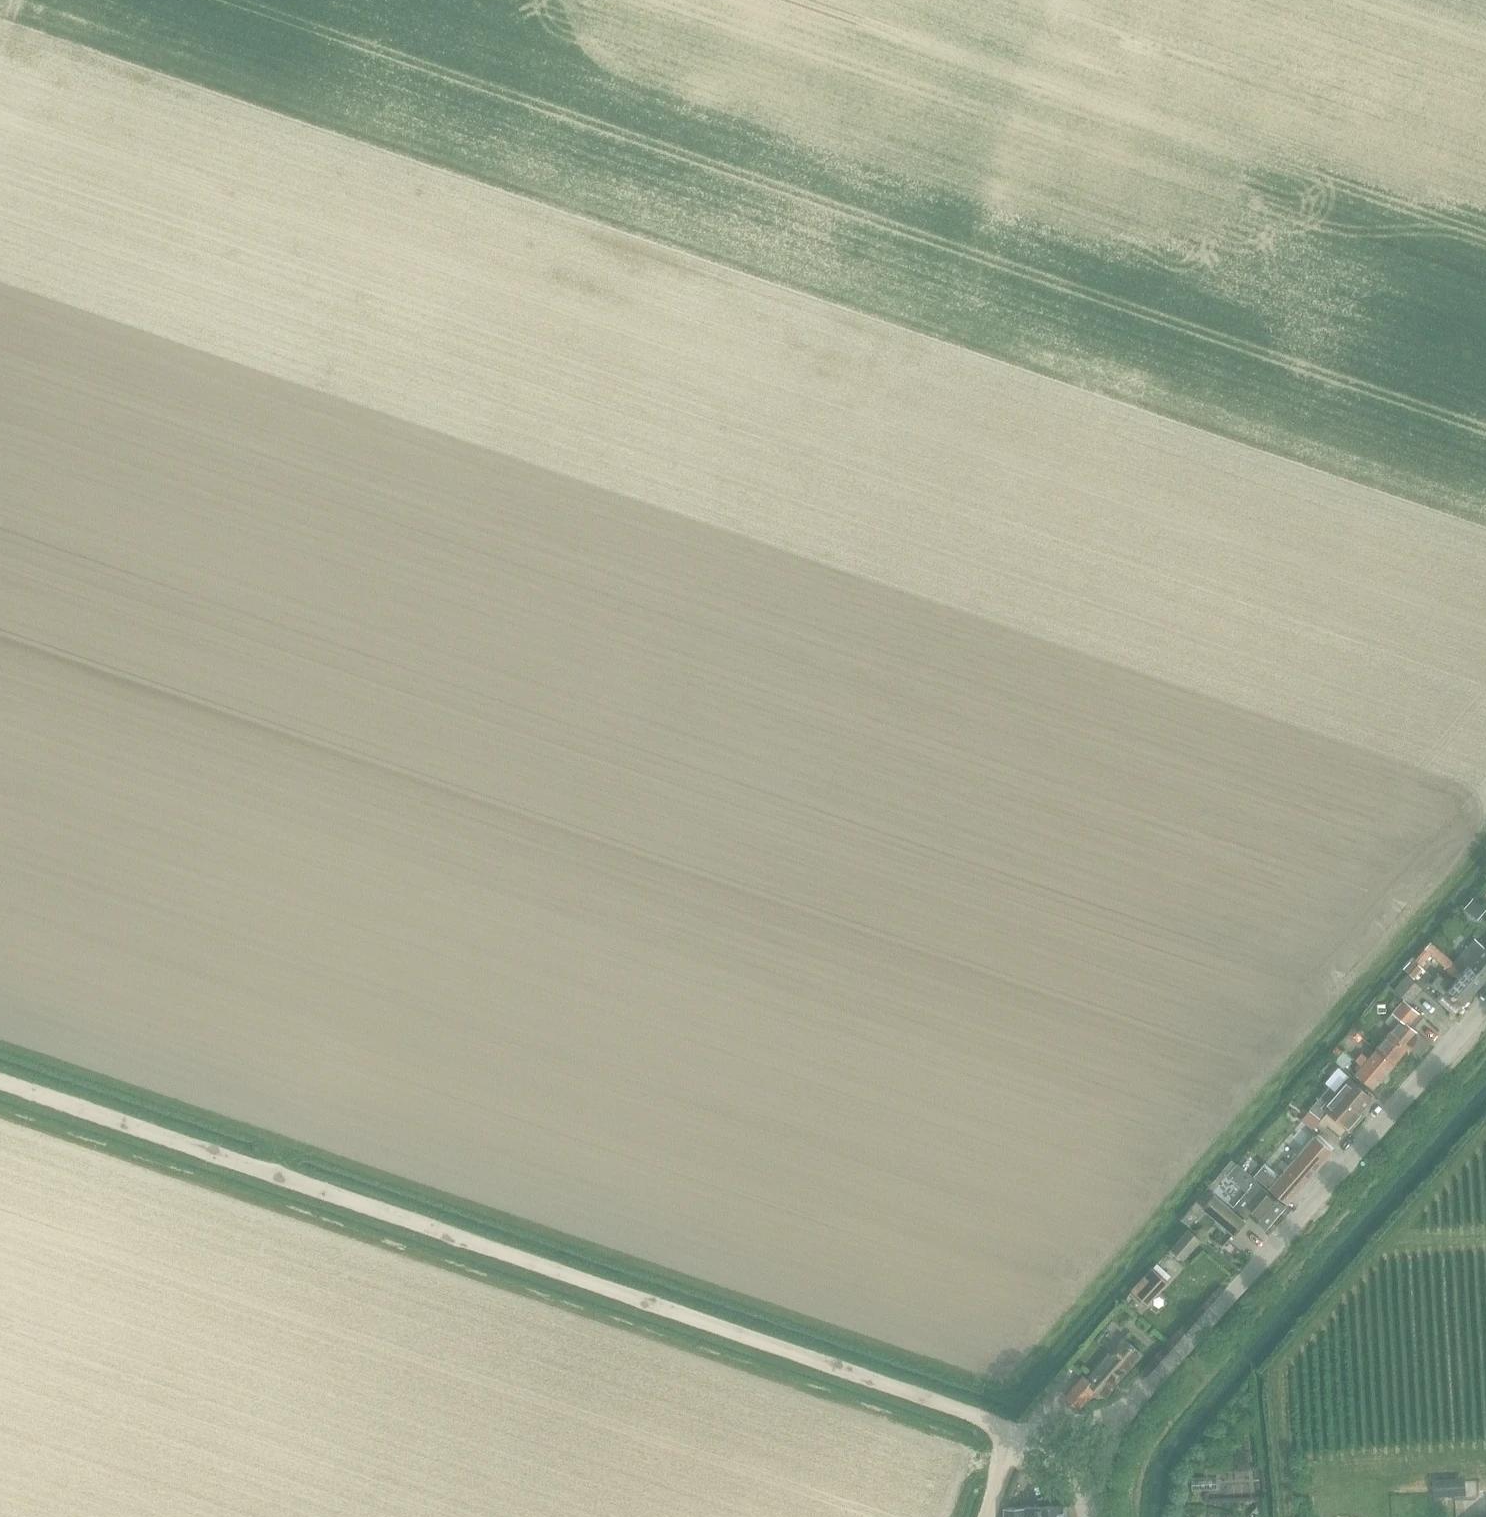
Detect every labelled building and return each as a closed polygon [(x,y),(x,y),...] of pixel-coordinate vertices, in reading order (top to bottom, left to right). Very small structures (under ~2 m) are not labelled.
[(1473,897),(1481,904),(1485,898),(1485,893),(1481,889),(1473,897)] [(1466,908),(1478,920),(1485,911),(1485,910),(1474,899),(1466,908)] [(1476,939),(1455,963),(1464,971),(1469,965),(1485,980),(1485,979),(1485,948),(1476,939)] [(1421,967),(1426,961),(1432,954),(1458,977),(1452,984),(1440,974),(1432,984),(1444,995),(1448,991),(1464,1005),(1485,980),(1469,965),(1464,971),(1455,963),(1431,942),(1425,949),(1427,950),(1408,972),(1425,987),(1430,982),(1431,983),(1435,979),(1421,967)] [(1421,987),(1407,975),(1394,989),(1408,1001),(1421,987)] [(1430,1044),(1415,1031),(1409,1025),(1420,1013),(1405,1000),(1394,1012),(1387,1021),(1395,1028),(1386,1038),(1404,1053),(1410,1046),(1421,1055),(1430,1044)] [(1394,1064),(1404,1053),(1386,1038),(1383,1042),(1362,1023),(1356,1031),(1377,1049),(1394,1064)] [(1373,1088),(1394,1064),(1377,1049),(1369,1058),(1363,1053),(1356,1060),(1363,1066),(1356,1073),(1373,1088)] [(1345,1068),(1352,1059),(1343,1051),(1336,1060),(1345,1068)] [(1372,1098),(1357,1085),(1349,1077),(1334,1093),(1328,1088),(1310,1109),(1311,1109),(1322,1119),(1331,1126),(1341,1135),(1347,1128),(1350,1130),(1363,1115),(1360,1112),(1372,1098)] [(1311,1109),(1302,1120),(1313,1129),(1322,1119),(1311,1109)] [(1286,1140),(1297,1150),(1313,1133),(1301,1122),(1286,1140)] [(1332,1151),(1316,1137),(1284,1174),(1278,1169),(1276,1172),(1267,1165),(1257,1177),(1272,1190),(1287,1203),(1332,1151)] [(1251,1157),(1243,1165),(1253,1173),(1260,1165),(1251,1157)] [(1286,1206),(1271,1193),(1237,1164),(1228,1174),(1248,1191),(1235,1206),(1237,1208),(1237,1209),(1247,1218),(1250,1215),(1266,1228),(1286,1206)] [(1235,1234),(1245,1221),(1215,1196),(1205,1208),(1235,1234)] [(1215,1222),(1200,1210),(1192,1221),(1206,1232),(1215,1222)] [(1189,1230),(1172,1249),(1183,1260),(1201,1240),(1189,1230)] [(1167,1281),(1152,1269),(1133,1291),(1147,1304),(1167,1281)] [(1143,1352),(1127,1339),(1126,1338),(1088,1381),(1084,1377),(1067,1397),(1080,1407),(1096,1389),(1104,1396),(1143,1352)] [(1463,1478),(1433,1480),(1434,1492),(1435,1497),(1464,1495),(1463,1482),(1463,1478)] [(1063,1506),(1005,1507),(1005,1516),(1064,1516),(1063,1506)]
